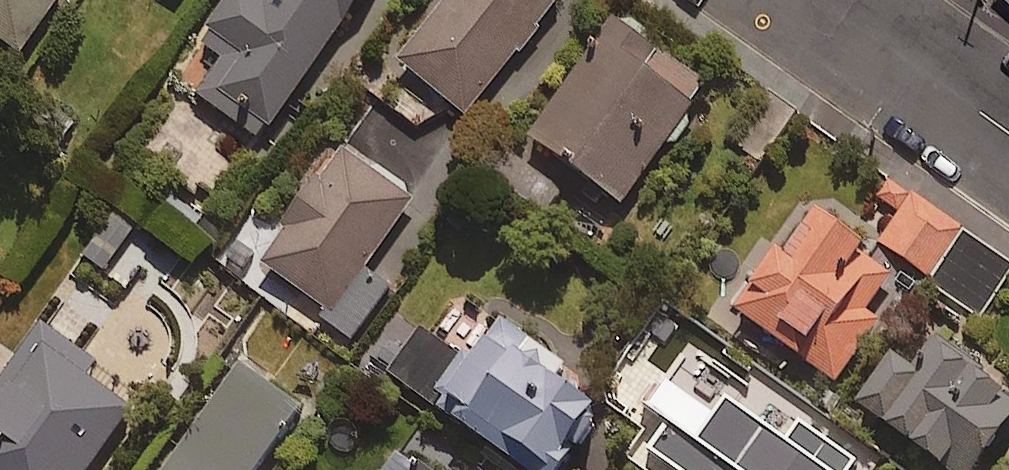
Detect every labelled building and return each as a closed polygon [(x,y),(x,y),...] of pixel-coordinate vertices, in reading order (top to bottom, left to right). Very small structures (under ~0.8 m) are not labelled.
[(26,43),(59,0),(0,0),(0,23),(26,43)] [(201,39),(218,51),(192,89),(262,138),(359,0),(229,0),(201,39)] [(510,55),(516,60),(542,27),(536,22),(554,0),(438,0),(392,59),(463,115),(510,55)] [(618,205),(692,102),(643,66),(654,50),(610,19),(525,138),(618,205)] [(324,330),(347,345),(385,285),(362,270),(409,197),(330,147),(255,264),(334,315),(324,330)] [(961,232),(891,180),(875,201),(897,217),(879,241),(927,277),(961,232)] [(137,223),(117,209),(85,254),(105,268),(137,223)] [(769,251),(727,307),(831,383),(876,321),(862,311),(884,281),(849,256),(857,245),(810,210),(776,256),(769,251)] [(927,277),(982,317),(1008,280),(1008,268),(961,232),(927,277)] [(491,316),(459,359),(418,329),(385,374),(517,469),(553,469),(596,411),(550,378),(559,366),(491,316)] [(42,325),(0,383),(0,469),(88,469),(134,407),(85,371),(92,361),(42,325)] [(936,327),(907,368),(887,354),(850,406),(940,469),(971,469),(1008,416),(1008,396),(982,376),(990,365),(936,327)] [(243,362),(167,469),(256,469),(302,404),(243,362)] [(721,399),(691,442),(668,425),(648,453),(672,469),(845,469),(849,464),(794,424),(781,442),(721,399)] [(391,453),(379,469),(415,469),(391,453)]
